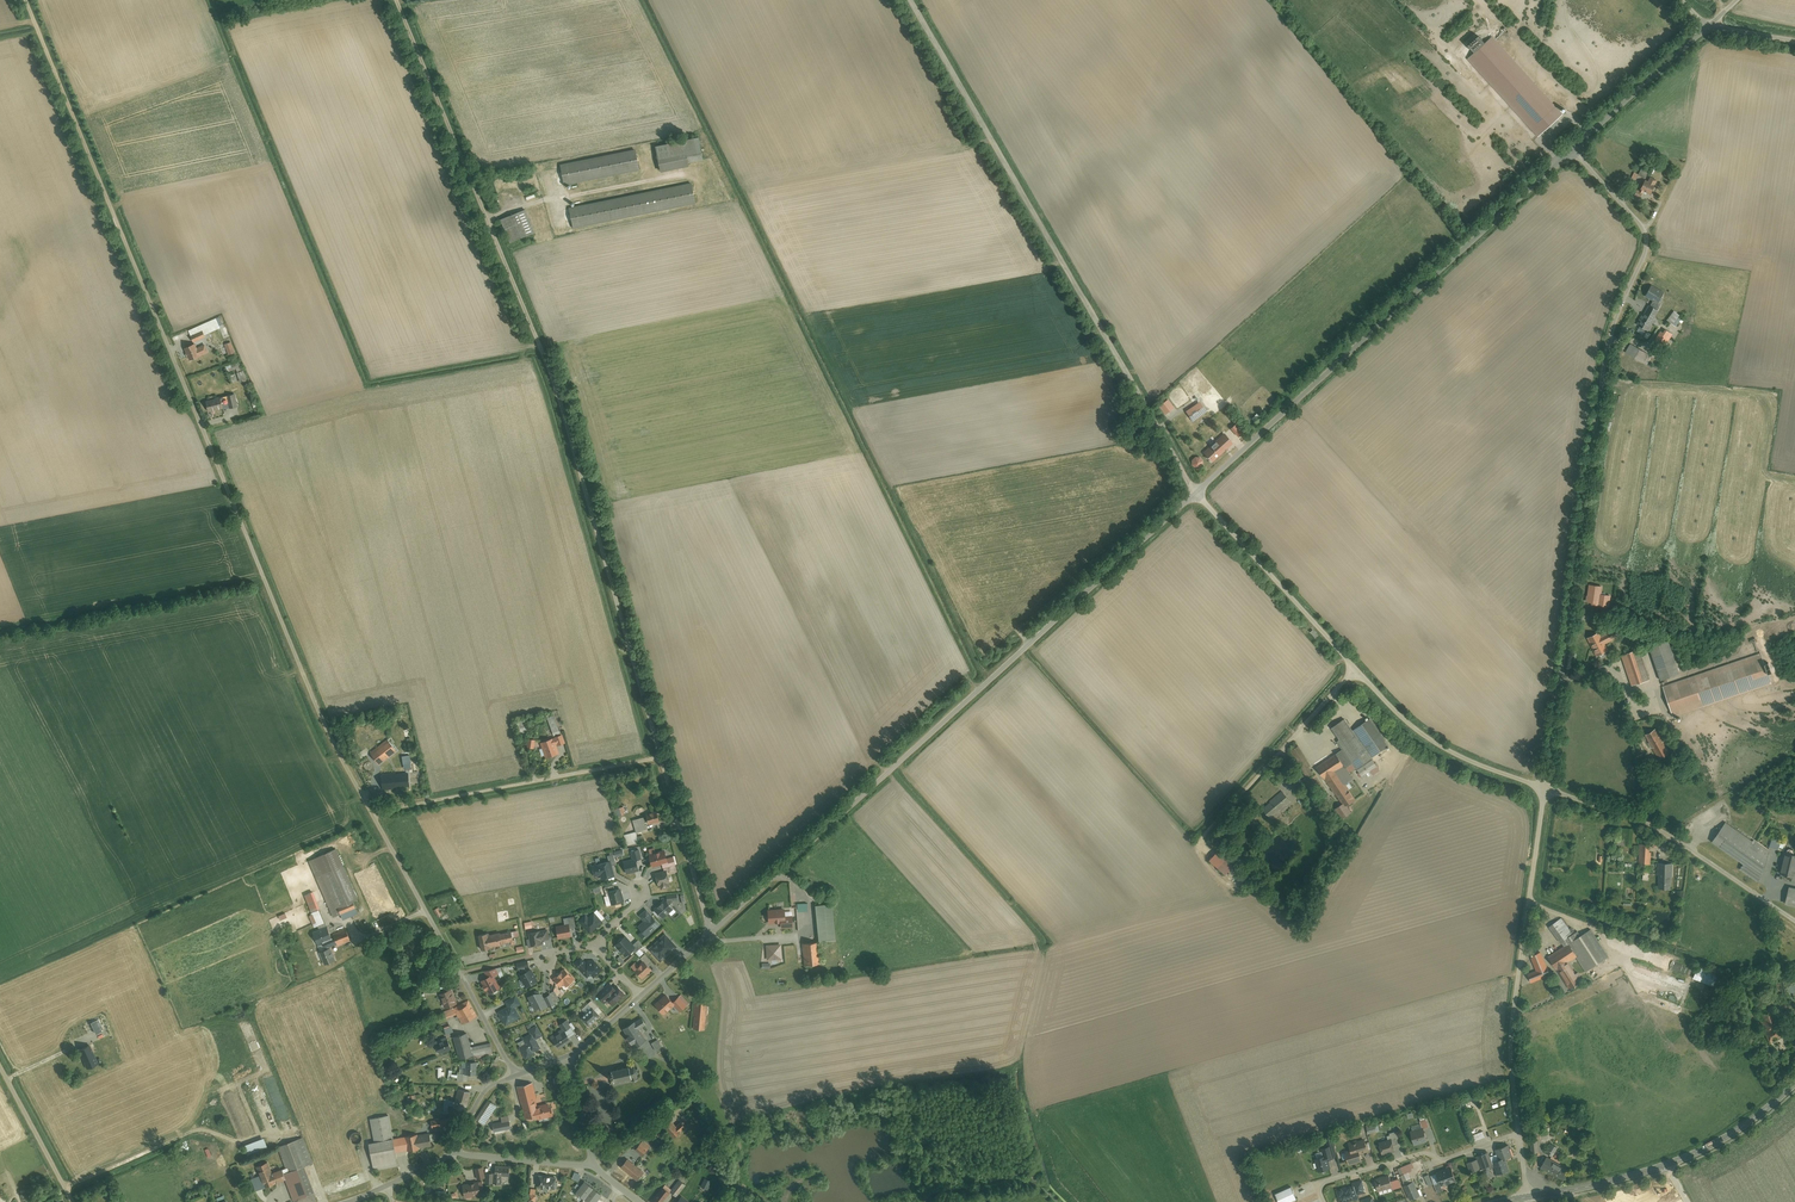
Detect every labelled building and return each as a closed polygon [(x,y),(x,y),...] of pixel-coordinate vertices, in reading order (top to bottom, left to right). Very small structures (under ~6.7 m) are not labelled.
[(703,164),(698,140),(656,149),(661,176),(689,170),(688,167),(703,164)] [(562,161),(567,182),(638,168),(633,147),(562,161)] [(1646,180),(1648,174),(1638,171),(1637,175),(1633,174),(1630,182),(1636,184),(1638,178),(1646,180)] [(1636,190),(1634,198),(1643,201),(1645,193),(1653,196),(1657,182),(1650,180),(1649,184),(1645,183),(1642,192),(1636,190)] [(572,208),(576,229),(691,206),(687,185),(572,208)] [(525,215),(509,220),(517,241),(533,236),(525,215)] [(1664,296),(1652,289),(1647,298),(1659,304),(1664,296)] [(1646,331),(1658,311),(1650,307),(1638,327),(1646,331)] [(1683,312),(1676,308),(1668,323),(1675,327),(1683,312)] [(214,319),(186,330),(191,342),(218,331),(214,319)] [(1660,334),(1651,350),(1658,354),(1667,338),(1669,340),(1672,333),(1667,330),(1663,336),(1660,334)] [(232,343),(225,345),(228,355),(235,352),(232,343)] [(196,344),(185,349),(190,360),(200,356),(199,353),(207,350),(205,344),(197,347),(196,344)] [(1648,356),(1630,345),(1625,353),(1642,364),(1648,356)] [(218,398),(205,401),(208,413),(222,410),(221,404),(226,403),(228,411),(235,409),(232,397),(219,400),(218,398)] [(1240,430),(1234,435),(1239,441),(1245,436),(1240,430)] [(1223,435),(1204,452),(1212,460),(1231,443),(1223,435)] [(1590,585),(1588,602),(1594,603),(1594,605),(1611,607),(1612,597),(1603,595),(1604,587),(1590,585)] [(1598,629),(1585,635),(1595,655),(1609,649),(1605,641),(1616,636),(1613,630),(1601,636),(1598,629)] [(1667,636),(1647,643),(1659,678),(1679,671),(1667,636)] [(1637,647),(1620,653),(1630,683),(1648,676),(1637,647)] [(1773,685),(1770,675),(1777,673),(1773,664),(1766,666),(1762,653),(1664,687),(1674,719),(1773,685)] [(1342,736),(1339,738),(1365,773),(1379,763),(1373,756),(1391,742),(1371,715),(1355,726),(1347,715),(1334,725),(1342,736)] [(527,730),(524,718),(517,720),(520,732),(527,730)] [(1656,726),(1644,732),(1655,756),(1667,750),(1656,726)] [(541,741),(546,757),(557,753),(555,745),(565,742),(562,734),(553,737),(541,741)] [(387,738),(367,754),(376,765),(396,748),(387,738)] [(1302,746),(1294,752),(1306,769),(1314,763),(1302,746)] [(1336,750),(1313,768),(1341,806),(1357,795),(1346,781),(1355,775),(1336,750)] [(1643,754),(1637,757),(1640,764),(1646,762),(1643,754)] [(547,764),(536,765),(537,773),(548,772),(547,764)] [(1302,772),(1296,778),(1299,782),(1306,776),(1302,772)] [(408,774),(381,774),(381,787),(409,786),(408,774)] [(1307,782),(1299,789),(1305,796),(1313,789),(1307,782)] [(1282,793),(1262,808),(1272,820),(1291,804),(1282,793)] [(1345,805),(1338,811),(1346,820),(1353,814),(1345,805)] [(658,820),(655,810),(640,815),(641,818),(632,821),(634,830),(647,827),(646,823),(658,820)] [(1770,849),(1729,822),(1716,842),(1743,860),(1740,866),(1759,879),(1770,849)] [(1631,827),(1619,827),(1619,844),(1631,844),(1631,827)] [(639,829),(626,832),(628,845),(641,842),(639,829)] [(1774,835),(1772,844),(1783,846),(1785,837),(1774,835)] [(1243,836),(1238,841),(1243,846),(1248,840),(1243,836)] [(1649,841),(1638,841),(1638,871),(1649,871),(1649,841)] [(359,914),(356,907),(363,904),(339,848),(309,861),(333,917),(341,913),(344,920),(359,914)] [(664,848),(649,852),(652,864),(661,861),(663,868),(670,866),(671,871),(677,870),(673,855),(667,856),(664,848)] [(1234,862),(1220,848),(1211,858),(1225,871),(1234,862)] [(601,873),(602,878),(614,875),(611,865),(616,864),(613,853),(607,855),(608,859),(600,862),(600,864),(593,866),(596,875),(601,873)] [(1780,873),(1793,876),(1794,870),(1794,856),(1785,854),(1780,873)] [(624,861),(627,874),(640,871),(639,867),(642,866),(640,856),(635,857),(635,859),(624,861)] [(1668,861),(1657,861),(1657,887),(1667,887),(1668,861)] [(667,870),(656,873),(659,883),(661,882),(662,888),(670,885),(668,881),(670,880),(667,870)] [(605,892),(607,892),(611,904),(624,900),(620,885),(614,887),(614,884),(603,887),(605,892)] [(1785,903),(1794,905),(1794,889),(1788,887),(1785,903)] [(656,909),(663,917),(673,907),(665,900),(656,909)] [(831,901),(816,903),(821,942),(836,939),(831,901)] [(316,902),(308,904),(318,928),(325,926),(316,902)] [(440,908),(435,911),(439,917),(444,914),(440,908)] [(639,926),(646,934),(659,923),(646,908),(639,914),(644,921),(639,926)] [(779,921),(779,926),(792,925),(790,910),(784,911),(783,908),(768,909),(770,922),(779,921)] [(603,921),(602,921),(606,917),(598,910),(582,925),(590,933),(603,921)] [(555,926),(558,938),(571,935),(570,928),(575,927),(573,916),(567,917),(568,924),(555,926)] [(1587,968),(1609,954),(1591,927),(1577,936),(1564,916),(1551,925),(1564,944),(1551,953),(1572,985),(1581,979),(1569,960),(1578,955),(1587,968)] [(323,941),(332,938),(327,927),(313,932),(318,943),(323,941)] [(333,934),(334,936),(332,938),(323,941),(326,949),(320,952),(325,964),(335,960),(329,946),(337,942),(339,945),(351,940),(346,928),(333,934)] [(539,929),(528,932),(532,946),(542,943),(541,941),(550,938),(547,928),(539,931),(539,929)] [(511,930),(478,937),(480,947),(513,940),(511,930)] [(625,934),(615,944),(625,955),(634,946),(637,949),(643,944),(638,939),(634,943),(625,934)] [(650,950),(660,960),(675,946),(665,935),(650,950)] [(819,942),(801,943),(802,963),(820,962),(819,942)] [(781,944),(766,944),(767,958),(782,958),(781,944)] [(1549,972),(1539,951),(1529,956),(1534,968),(1525,972),(1529,981),(1549,972)] [(634,968),(641,977),(652,968),(649,964),(652,962),(645,954),(640,958),(643,961),(634,968)] [(581,956),(573,962),(586,976),(590,973),(593,976),(602,967),(594,958),(594,959),(586,960),(581,956)] [(1700,966),(1697,973),(1703,975),(1701,982),(1719,989),(1725,975),(1700,966)] [(529,967),(519,974),(527,986),(537,980),(529,967)] [(487,992),(499,986),(493,974),(497,972),(495,968),(485,973),(486,975),(480,978),(487,992)] [(564,968),(554,976),(558,981),(560,979),(566,986),(574,979),(564,968)] [(611,981),(597,995),(603,1002),(609,997),(614,1002),(625,991),(618,984),(615,986),(611,981)] [(1746,984),(1738,987),(1746,1009),(1754,1006),(1746,984)] [(450,989),(442,992),(446,1004),(454,1002),(450,989)] [(536,1010),(547,1004),(550,1009),(562,1002),(556,991),(544,998),(540,990),(529,996),(536,1010)] [(667,993),(654,1004),(661,1012),(674,1002),(680,1009),(686,1005),(678,995),(673,1000),(667,993)] [(499,1013),(505,1026),(519,1020),(514,1008),(518,1006),(514,997),(506,1001),(509,1008),(499,1013)] [(580,1016),(588,1024),(600,1013),(595,1008),(597,1005),(591,999),(587,1003),(590,1007),(580,1016)] [(474,1013),(466,1000),(445,1013),(448,1018),(455,1014),(460,1021),(474,1013)] [(706,1001),(692,1000),(690,1027),(704,1028),(706,1001)] [(1772,1006),(1756,1013),(1769,1043),(1780,1038),(1774,1025),(1779,1023),(1772,1006)] [(638,1017),(621,1028),(634,1048),(644,1042),(637,1031),(645,1026),(638,1017)] [(95,1018),(81,1025),(86,1035),(94,1031),(97,1038),(103,1035),(95,1018)] [(553,1037),(561,1048),(572,1041),(566,1032),(569,1029),(574,1036),(578,1032),(573,1024),(569,1027),(565,1021),(560,1025),(564,1030),(553,1037)] [(534,1052),(542,1048),(537,1038),(542,1036),(537,1027),(531,1030),(535,1038),(528,1042),(528,1043),(520,1047),(527,1059),(535,1055),(534,1052)] [(454,1034),(459,1057),(491,1050),(490,1041),(470,1046),(467,1031),(454,1034)] [(449,1048),(446,1040),(433,1045),(436,1053),(449,1048)] [(657,1040),(652,1043),(656,1051),(662,1048),(657,1040)] [(88,1043),(76,1049),(85,1068),(98,1061),(88,1043)] [(476,1060),(464,1060),(464,1072),(476,1072),(476,1060)] [(642,1069),(611,1068),(611,1083),(641,1083),(642,1069)] [(548,1100),(536,1104),(529,1081),(516,1085),(525,1116),(538,1113),(539,1115),(551,1112),(548,1100)] [(469,1093),(459,1090),(454,1106),(464,1109),(469,1093)] [(485,1100),(475,1117),(484,1122),(494,1106),(485,1100)] [(367,1140),(371,1167),(398,1162),(396,1150),(431,1144),(429,1133),(416,1135),(415,1132),(396,1135),(392,1114),(374,1117),(377,1138),(367,1140)] [(457,1115),(430,1121),(432,1128),(458,1122),(457,1115)] [(665,1118),(659,1124),(671,1136),(682,1125),(677,1120),(672,1125),(665,1118)] [(508,1119),(491,1122),(493,1131),(510,1128),(508,1119)] [(1418,1122),(1420,1130),(1412,1133),(1415,1144),(1427,1141),(1424,1130),(1426,1129),(1424,1121),(1418,1122)] [(1366,1127),(1368,1133),(1376,1131),(1374,1125),(1366,1127)] [(362,1138),(362,1136),(362,1133),(361,1132),(360,1131),(358,1131),(357,1130),(355,1131),(354,1131),(353,1132),(352,1134),(351,1136),(352,1137),(352,1138),(353,1140),(355,1141),(357,1141),(359,1140),(361,1139),(362,1138)] [(252,1179),(257,1189),(284,1178),(294,1201),(309,1201),(316,1199),(301,1166),(312,1161),(300,1131),(279,1140),(291,1170),(285,1173),(283,1168),(273,1172),(268,1162),(256,1167),(260,1176),(252,1179)] [(1482,1131),(1474,1133),(1476,1139),(1484,1137),(1482,1131)] [(1387,1134),(1389,1139),(1380,1142),(1383,1152),(1395,1149),(1393,1142),(1396,1141),(1394,1132),(1387,1134)] [(244,1142),(248,1152),(266,1144),(262,1135),(244,1142)] [(1536,1135),(1529,1136),(1530,1151),(1538,1150),(1536,1135)] [(1323,1138),(1326,1146),(1322,1147),(1325,1155),(1315,1158),(1319,1171),(1330,1168),(1326,1158),(1333,1156),(1330,1145),(1327,1137),(1323,1138)] [(1346,1155),(1348,1162),(1365,1157),(1363,1150),(1367,1149),(1365,1142),(1351,1146),(1353,1152),(1346,1155)] [(640,1144),(636,1150),(644,1155),(648,1149),(640,1144)] [(1513,1157),(1509,1145),(1497,1149),(1500,1155),(1491,1158),(1489,1153),(1478,1157),(1479,1160),(1470,1164),(1473,1174),(1495,1165),(1499,1175),(1509,1171),(1505,1160),(1513,1157)] [(627,1157),(620,1165),(636,1179),(643,1171),(627,1157)] [(1567,1170),(1546,1158),(1540,1168),(1562,1180),(1567,1170)] [(1406,1171),(1400,1173),(1409,1198),(1420,1194),(1412,1170),(1415,1169),(1412,1161),(1404,1164),(1406,1171)] [(492,1166),(492,1171),(486,1170),(485,1181),(501,1182),(501,1177),(507,1178),(507,1167),(492,1166)] [(1440,1172),(1443,1181),(1458,1176),(1455,1168),(1440,1172)] [(439,1172),(426,1178),(429,1182),(441,1176),(439,1172)] [(1438,1173),(1432,1176),(1439,1193),(1446,1190),(1438,1173)] [(557,1176),(539,1174),(538,1186),(557,1188),(558,1182),(556,1181),(557,1176)] [(1389,1175),(1376,1180),(1379,1188),(1392,1183),(1389,1175)] [(701,1186),(707,1189),(712,1181),(706,1178),(701,1186)] [(1355,1182),(1358,1194),(1369,1191),(1366,1179),(1355,1182)] [(477,1180),(462,1184),(465,1194),(480,1191),(477,1180)] [(683,1185),(678,1181),(670,1192),(675,1196),(683,1185)] [(584,1182),(576,1194),(587,1201),(597,1201),(602,1194),(584,1182)] [(1488,1189),(1485,1182),(1477,1185),(1480,1192),(1488,1189)] [(1341,1201),(1349,1201),(1359,1199),(1355,1185),(1338,1190),(1341,1201)] [(1275,1194),(1279,1201),(1287,1201),(1296,1198),(1291,1186),(1275,1194)] [(662,1188),(651,1201),(660,1201),(668,1193),(662,1188)] [(1364,1201),(1375,1201),(1372,1194),(1362,1196),(1364,1201)]
